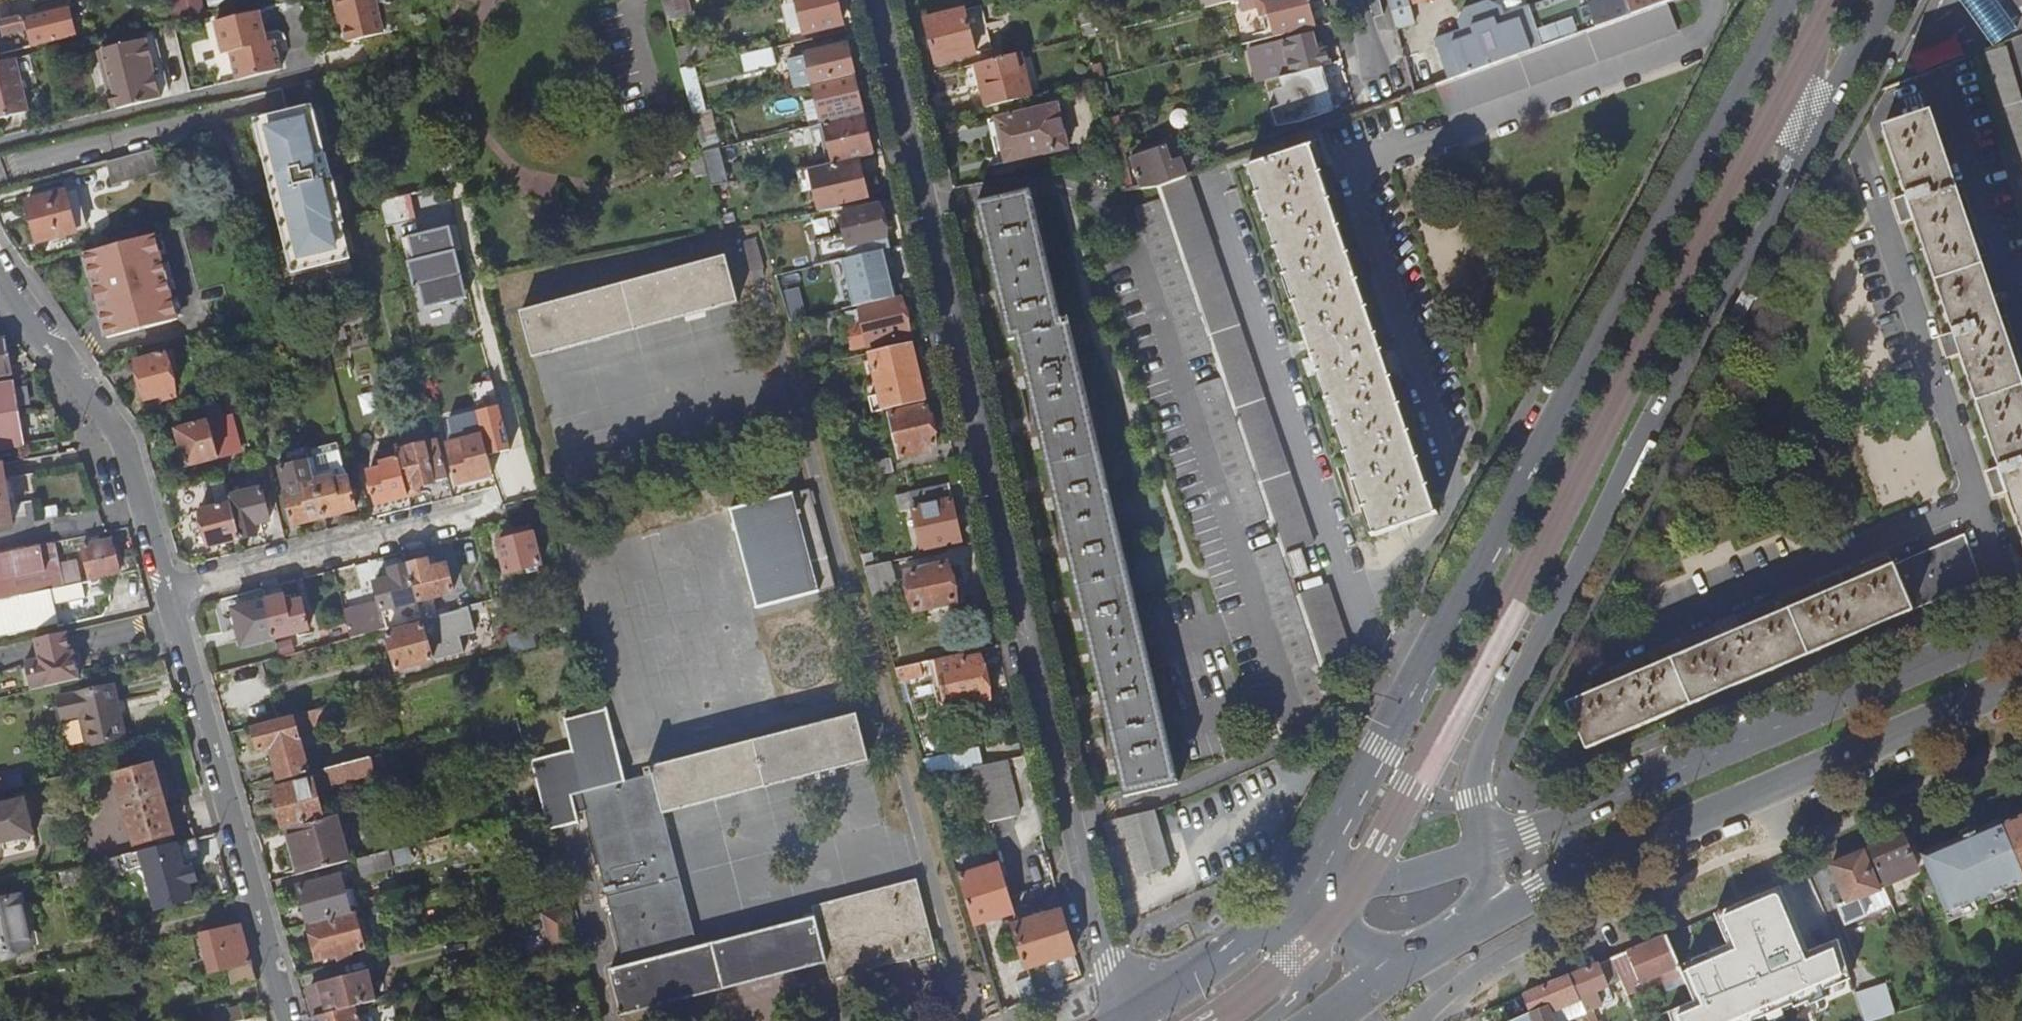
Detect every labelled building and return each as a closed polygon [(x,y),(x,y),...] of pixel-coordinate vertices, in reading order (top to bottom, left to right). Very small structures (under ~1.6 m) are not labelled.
[(184,9),(206,4),(205,0),(182,0),(184,9)] [(336,18),(339,17),(346,46),(383,36),(373,0),(331,0),(336,18)] [(695,17),(691,0),(665,0),(671,23),(695,17)] [(807,34),(845,25),(839,0),(799,0),(807,34)] [(1245,1),(1245,0),(1204,0),(1206,10),(1245,1)] [(1316,29),(1308,0),(1266,0),(1277,39),(1316,29)] [(1635,17),(1629,0),(1556,0),(1532,9),(1531,10),(1546,49),(1635,17)] [(1635,17),(1669,4),(1681,0),(1629,0),(1635,17)] [(1960,1),(1993,49),(2018,32),(1995,0),(1959,0),(1960,1)] [(974,4),(977,50),(991,49),(987,3),(974,4)] [(1635,17),(1546,49),(1451,83),(1438,88),(1450,117),(1679,33),(1678,31),(1669,4),(1635,17)] [(62,8),(38,13),(39,20),(45,18),(47,26),(65,22),(62,8)] [(1451,83),(1546,49),(1531,10),(1437,43),(1451,83)] [(967,12),(926,23),(937,64),(977,54),(967,12)] [(1085,39),(1097,36),(1092,12),(1080,17),(1085,39)] [(0,22),(0,42),(13,39),(12,35),(29,31),(26,23),(32,21),(31,15),(12,19),(0,22)] [(238,84),(282,73),(274,44),(267,45),(259,15),(216,27),(224,59),(231,56),(238,84)] [(699,30),(695,17),(671,23),(674,36),(699,30)] [(1318,70),(1332,66),(1328,50),(1318,52),(1314,36),(1285,43),(1292,76),(1318,70)] [(1915,56),(1921,70),(1964,51),(1958,37),(1915,56)] [(113,92),(109,93),(114,112),(161,100),(146,42),(103,53),(113,92)] [(678,51),(683,68),(715,61),(712,44),(678,51)] [(783,47),(745,57),(749,73),(787,63),(783,47)] [(817,85),(857,76),(850,47),(810,56),(817,85)] [(1976,57),(2021,212),(2021,105),(2006,48),(1976,57)] [(98,54),(109,93),(113,92),(103,53),(98,54)] [(1032,98),(1022,55),(978,65),(988,109),(1032,98)] [(19,98),(10,61),(0,63),(0,120),(5,119),(1,102),(19,98)] [(1345,64),(1332,66),(1318,70),(1320,77),(1291,88),(1304,123),(1334,113),(1323,82),(1348,76),(1345,64)] [(1267,82),(1277,80),(1274,67),(1246,74),(1249,86),(1253,86),(1267,82)] [(695,115),(705,112),(695,69),(684,72),(695,115)] [(865,111),(857,76),(817,85),(815,86),(824,121),(865,111)] [(1267,82),(1253,86),(1258,106),(1272,102),(1267,82)] [(1,102),(5,119),(23,114),(19,98),(1,102)] [(998,121),(1008,165),(1070,151),(1059,107),(998,121)] [(310,109),(257,123),(272,176),(299,272),(355,257),(345,223),(346,223),(310,109)] [(704,153),(720,150),(710,111),(705,112),(695,115),(704,153)] [(866,115),(827,124),(836,165),(876,155),(866,115)] [(1907,196),(1896,200),(1905,224),(1915,220),(1953,333),(1943,337),(1951,359),(1961,355),(1999,468),(1988,471),(1997,496),(2007,492),(2021,536),(2021,384),(1931,115),(1884,130),(1907,196)] [(1273,162),(1252,170),(1315,359),(1313,360),(1306,363),(1311,377),(1318,375),(1321,374),(1376,537),(1435,516),(1311,149),(1291,156),(1286,142),(1268,149),(1273,162)] [(1158,189),(1189,178),(1177,145),(1133,159),(1144,191),(1158,189)] [(1311,149),(1435,516),(1439,515),(1362,286),(1315,148),(1311,149)] [(704,153),(713,187),(729,184),(720,150),(704,153)] [(152,152),(108,164),(113,182),(137,176),(138,178),(158,173),(152,152)] [(1121,182),(1128,179),(1122,157),(1115,159),(1116,162),(1121,182)] [(822,214),(873,205),(862,161),(811,170),(816,191),(822,214)] [(805,193),(816,191),(811,170),(799,172),(805,193)] [(1309,347),(1313,360),(1315,359),(1252,170),(1249,170),(1309,347)] [(1280,545),(1291,579),(1309,573),(1302,550),(1314,546),(1190,177),(1189,178),(1158,189),(1162,199),(1214,352),(1223,378),(1271,518),(1280,545)] [(1124,194),(1132,193),(1128,179),(1121,182),(1124,194)] [(67,194),(30,204),(40,245),(79,234),(67,194)] [(1033,194),(980,207),(986,232),(1004,307),(1012,344),(1020,342),(1030,382),(1044,444),(1055,491),(1069,550),(1083,612),(1106,708),(1116,751),(1127,800),(1181,787),(1138,607),(1071,322),(1064,324),(1033,194)] [(1189,361),(1214,352),(1162,199),(1136,207),(1149,246),(1189,361)] [(823,268),(892,251),(881,207),(841,216),(848,245),(819,252),(823,268)] [(466,250),(459,225),(405,241),(424,312),(461,302),(472,298),(469,287),(460,252),(466,250)] [(172,323),(150,237),(81,256),(90,287),(104,341),(172,323)] [(892,253),(855,261),(863,296),(900,287),(892,253)] [(726,259),(522,314),(534,359),(739,305),(726,259)] [(1757,292),(1745,286),(1729,314),(1741,321),(1757,292)] [(907,339),(908,347),(913,346),(928,342),(925,331),(910,334),(902,302),(862,311),(870,346),(907,339)] [(16,374),(10,338),(0,339),(0,377),(16,374)] [(927,404),(913,346),(908,347),(871,356),(880,398),(870,400),(874,415),(927,404)] [(167,356),(137,364),(147,401),(178,393),(167,356)] [(1373,538),(1376,537),(1321,374),(1318,375),(1347,463),(1373,538)] [(1245,527),(1271,518),(1223,378),(1197,387),(1245,527)] [(28,445),(17,382),(0,385),(0,450),(28,445)] [(210,425),(211,424),(207,409),(205,403),(196,406),(202,427),(210,425)] [(211,424),(222,421),(218,406),(207,409),(211,424)] [(192,407),(178,411),(180,420),(194,416),(192,407)] [(513,452),(501,407),(449,421),(455,444),(458,444),(460,449),(451,452),(460,486),(494,476),(489,458),(513,452)] [(928,408),(892,417),(901,461),(925,455),(924,450),(937,446),(928,408)] [(214,438),(234,432),(230,418),(222,421),(211,424),(210,425),(214,438)] [(220,459),(214,438),(210,425),(202,427),(179,433),(188,468),(220,459)] [(214,438),(220,459),(240,454),(234,432),(214,438)] [(397,453),(399,461),(409,499),(414,497),(412,491),(450,481),(440,442),(397,453)] [(308,452),(325,520),(356,512),(344,466),(343,465),(338,444),(308,452)] [(294,527),(325,520),(308,452),(307,448),(278,455),(285,485),(285,491),(294,527)] [(871,480),(896,474),(893,460),(867,466),(871,480)] [(378,506),(409,499),(399,461),(383,466),(384,471),(370,475),(378,506)] [(0,465),(0,531),(16,528),(5,464),(0,465)] [(232,505),(231,500),(225,478),(177,491),(180,502),(196,499),(201,514),(232,505)] [(948,485),(896,498),(899,513),(913,510),(923,551),(962,542),(948,485)] [(732,510),(759,609),(820,592),(835,588),(835,587),(808,490),(793,495),(793,493),(732,510)] [(232,505),(242,542),(259,537),(256,526),(270,523),(262,492),(231,500),(232,505)] [(211,550),(242,542),(232,505),(201,514),(211,550)] [(499,544),(507,575),(541,566),(533,536),(499,544)] [(1840,576),(1819,585),(1823,596),(1741,631),(1736,620),(1714,629),(1719,640),(1637,675),(1633,664),(1611,672),(1616,683),(1566,705),(1586,752),(1919,609),(1980,583),(1964,536),(1899,563),(1845,586),(1840,576)] [(144,573),(140,557),(120,561),(116,542),(85,549),(93,582),(124,575),(124,577),(144,573)] [(1307,708),(1332,700),(1322,670),(1297,596),(1291,579),(1280,545),(1254,554),(1307,708)] [(0,558),(0,604),(55,592),(85,586),(83,573),(63,577),(57,546),(0,558)] [(547,561),(560,558),(559,555),(557,546),(544,550),(547,561)] [(419,603),(427,601),(454,593),(447,568),(431,573),(428,562),(409,567),(419,603)] [(866,570),(876,604),(903,599),(892,563),(865,569),(866,570)] [(949,566),(908,576),(916,613),(959,602),(949,566)] [(423,620),(419,603),(409,567),(391,572),(393,582),(376,586),(384,617),(398,614),(397,609),(401,607),(406,624),(423,620)] [(1297,596),(1322,670),(1353,659),(1327,586),(1297,596)] [(459,610),(469,607),(494,600),(492,590),(456,600),(456,601),(459,610)] [(55,592),(0,604),(0,639),(62,625),(55,592)] [(276,639),(276,640),(310,632),(302,603),(287,608),(285,598),(267,602),(276,639)] [(423,620),(431,618),(427,601),(419,603),(423,620)] [(452,612),(459,610),(456,601),(450,603),(452,612)] [(244,647),(276,639),(267,602),(234,611),(244,647)] [(431,618),(423,620),(425,625),(389,635),(398,672),(434,662),(428,640),(475,627),(469,607),(459,610),(452,612),(431,618)] [(72,643),(70,634),(39,641),(41,649),(44,661),(29,665),(29,670),(24,671),(26,688),(31,687),(31,692),(83,681),(77,654),(74,654),(72,643)] [(1511,649),(1502,665),(1510,669),(1519,653),(1511,649)] [(963,655),(938,660),(948,710),(990,700),(981,657),(964,660),(963,655)] [(924,679),(921,664),(896,670),(900,684),(924,679)] [(1496,677),(1487,694),(1495,698),(1504,681),(1496,677)] [(87,750),(126,742),(114,690),(58,700),(62,722),(80,718),(87,750)] [(281,782),(310,775),(298,732),(333,723),(329,708),(253,728),(260,752),(272,749),(281,782)] [(584,805),(586,814),(626,967),(610,970),(621,1012),(622,1017),(828,964),(832,981),(935,954),(917,882),(814,909),(816,919),(698,948),(664,815),(869,762),(857,717),(652,769),(654,776),(626,783),(607,711),(564,722),(572,752),(533,762),(550,832),(579,825),(577,817),(574,807),(584,805)] [(929,779),(972,769),(984,766),(980,749),(924,763),(929,779)] [(370,758),(326,770),(331,787),(386,771),(382,755),(370,758)] [(1006,761),(984,766),(972,769),(989,824),(1019,816),(1006,761)] [(132,817),(169,806),(158,767),(121,778),(132,817)] [(24,789),(22,778),(0,783),(0,794),(24,789)] [(289,829),(325,819),(314,779),(273,790),(284,831),(289,829)] [(37,838),(30,801),(0,808),(0,847),(37,838)] [(577,817),(586,814),(584,805),(574,807),(577,817)] [(169,806),(132,817),(140,848),(178,838),(169,806)] [(1129,839),(1131,847),(1141,878),(1171,869),(1155,813),(1104,825),(1109,845),(1129,839)] [(2021,859),(2021,813),(2005,821),(2021,859)] [(337,816),(325,819),(289,829),(301,875),(351,862),(337,816)] [(2021,882),(2021,859),(2005,821),(1923,855),(1935,882),(1942,898),(1948,914),(2021,882)] [(1869,850),(1881,877),(1889,873),(1893,881),(1917,870),(1902,836),(1869,850)] [(1111,852),(1131,847),(1129,839),(1109,845),(1111,852)] [(84,870),(87,884),(149,869),(161,911),(196,902),(184,860),(211,853),(207,842),(200,843),(100,866),(84,870)] [(1865,852),(1834,866),(1844,891),(1836,895),(1848,924),(1866,916),(1859,900),(1882,891),(1865,852)] [(389,853),(358,861),(362,876),(393,868),(389,853)] [(959,877),(974,927),(987,923),(1016,914),(1009,890),(1001,865),(959,877)] [(67,888),(87,884),(84,870),(63,875),(67,888)] [(308,926),(350,915),(340,877),(298,888),(308,926)] [(1933,902),(1942,898),(1935,882),(1925,886),(1933,902)] [(1719,914),(1731,942),(1682,962),(1699,1001),(1695,1002),(1671,1013),(1674,1020),(1761,1020),(1758,1015),(1794,1001),(1797,1006),(1811,1001),(1813,1004),(1831,996),(1829,987),(1852,975),(1840,938),(1812,950),(1785,887),(1719,914)] [(0,904),(0,955),(34,947),(22,899),(0,904)] [(350,915),(308,926),(317,961),(364,949),(359,930),(393,920),(389,905),(350,915)] [(1028,969),(1075,953),(1062,912),(1019,925),(1013,926),(1027,969),(1028,969)] [(974,927),(986,966),(998,963),(987,923),(974,927)] [(261,982),(246,928),(207,937),(215,976),(238,970),(241,987),(261,982)] [(1643,982),(1680,966),(1667,936),(1614,959),(1626,986),(1642,979),(1643,982)] [(1572,977),(1580,997),(1586,994),(1592,1007),(1604,1002),(1598,989),(1609,985),(1601,965),(1572,977)] [(370,971),(312,987),(315,997),(311,998),(316,1019),(317,1018),(357,1007),(378,1001),(370,971)] [(1535,1020),(1555,1020),(1552,1014),(1583,1001),(1580,997),(1572,977),(1525,997),(1532,1016),(1535,1020)] [(1024,1004),(1038,998),(1031,980),(1019,984),(1024,1004)] [(1860,1000),(1866,1020),(1883,1020),(1899,1016),(1891,990),(1860,1000)] [(1652,1020),(1644,1002),(1635,1005),(1641,1020),(1651,1020),(1652,1020)] [(357,1007),(317,1018),(316,1019),(317,1020),(361,1020),(357,1007)] [(246,1010),(217,1017),(218,1020),(249,1020),(246,1010)]
